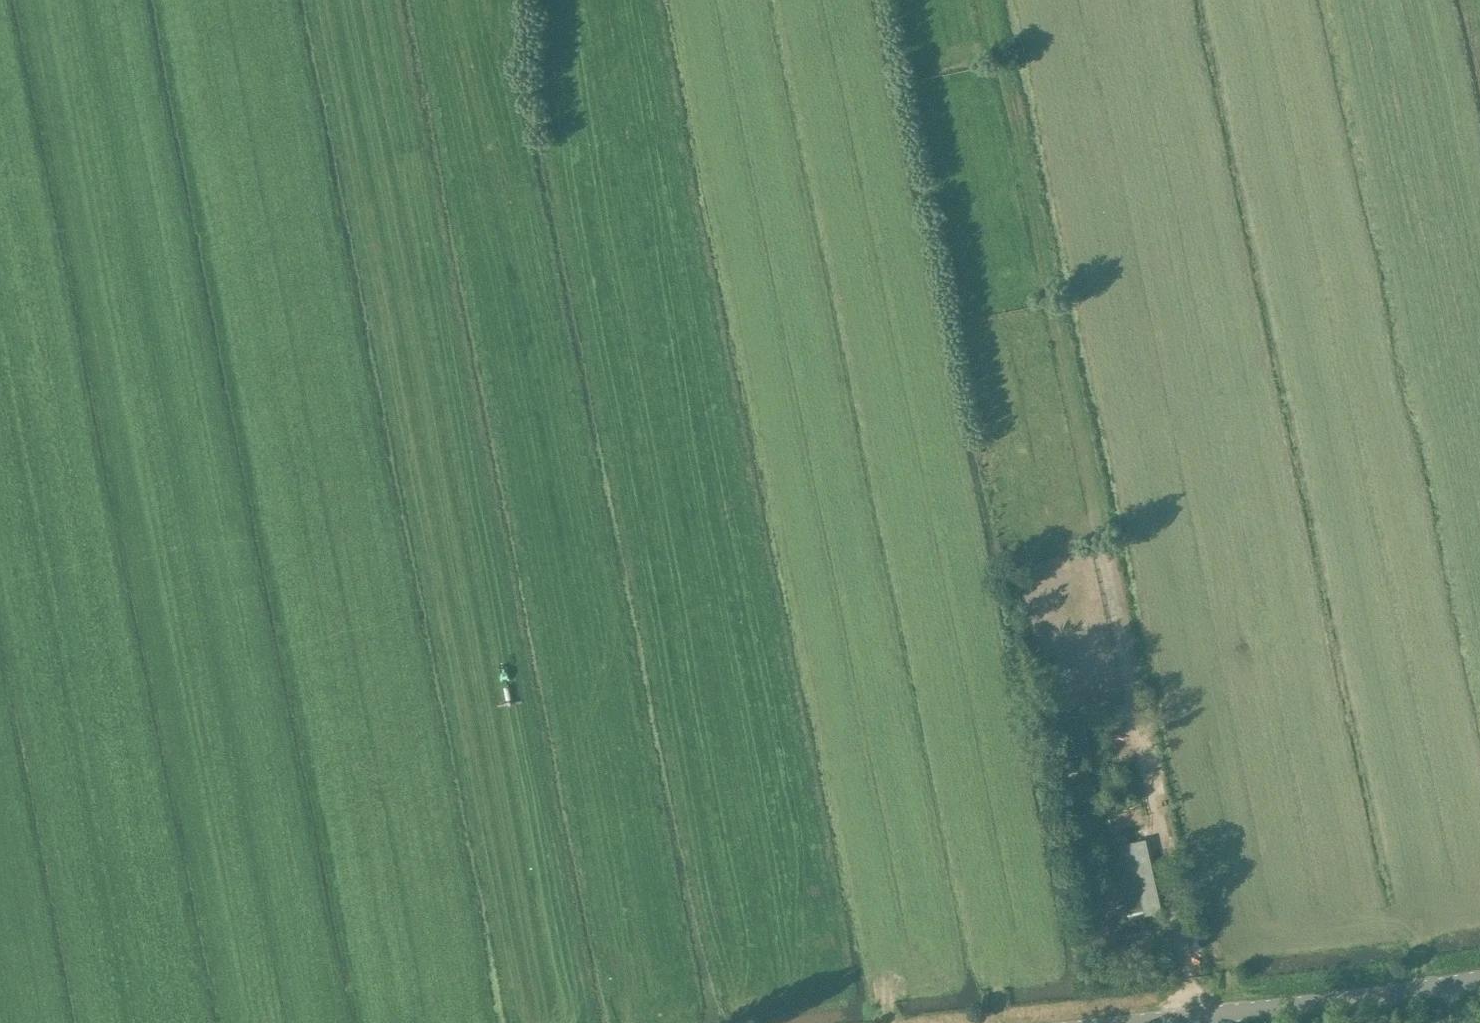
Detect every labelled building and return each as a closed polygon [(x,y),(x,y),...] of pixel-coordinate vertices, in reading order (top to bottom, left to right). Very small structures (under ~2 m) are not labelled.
[(1129,842),(1135,871),(1145,915),(1167,911),(1151,838),(1129,842)]
